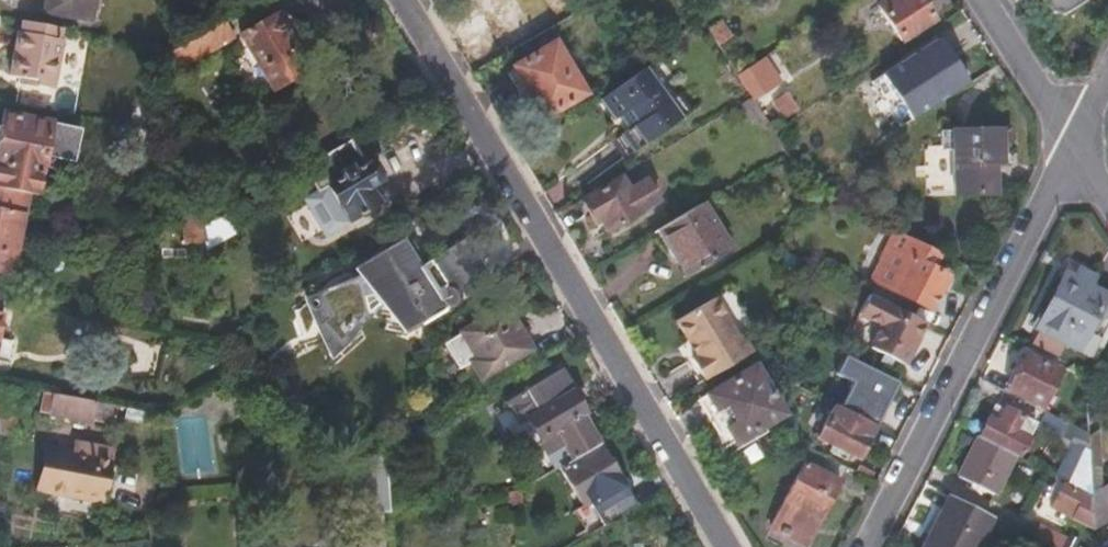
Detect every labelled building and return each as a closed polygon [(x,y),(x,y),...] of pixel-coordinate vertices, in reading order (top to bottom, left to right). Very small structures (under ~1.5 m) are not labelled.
[(93,0),(44,0),(42,12),(89,21),(93,0)] [(877,4),(901,41),(934,19),(922,0),(883,0),(877,4)] [(1045,1),(1052,11),(1060,13),(1083,0),(1047,0),(1045,1)] [(269,90),(309,64),(305,35),(312,31),(308,24),(302,28),(277,11),(238,36),(269,90)] [(234,36),(225,21),(174,52),(184,68),(234,36)] [(56,36),(58,29),(21,22),(20,28),(17,27),(7,78),(36,83),(35,88),(49,90),(60,36),(56,36)] [(938,37),(898,63),(921,99),(961,73),(938,37)] [(512,64),(502,71),(528,116),(536,111),(542,120),(582,94),(552,43),(513,66),(512,64)] [(737,76),(752,99),(753,101),(779,83),(764,58),(737,76)] [(641,69),(599,99),(614,119),(619,115),(628,128),(615,137),(628,155),(687,112),(675,94),(662,104),(653,91),(657,87),(644,68),(641,69)] [(786,94),(776,101),(785,118),(796,111),(786,94)] [(752,99),(741,105),(754,125),(764,118),(753,101),(752,99)] [(35,195),(48,122),(1,112),(0,122),(0,188),(27,193),(35,195)] [(1006,126),(942,130),(943,147),(924,148),(928,198),(995,193),(994,161),(1001,161),(1000,142),(1007,142),(1006,126)] [(365,162),(352,137),(303,167),(316,191),(326,184),(347,221),(378,202),(369,187),(381,179),(369,160),(365,162)] [(621,175),(580,199),(595,225),(600,221),(605,232),(657,202),(645,179),(628,189),(621,175)] [(0,188),(0,270),(11,272),(27,193),(0,188)] [(703,204),(658,230),(685,276),(730,250),(703,204)] [(202,227),(206,248),(236,230),(226,213),(202,227)] [(937,253),(894,231),(888,235),(868,275),(893,289),(892,291),(930,310),(940,290),(938,289),(945,273),(931,266),(937,253)] [(417,268),(399,238),(351,269),(354,274),(344,278),(334,281),(327,286),(320,291),(313,297),(307,305),(297,321),(305,346),(319,340),(327,358),(368,314),(383,319),(388,316),(399,333),(441,307),(444,307),(447,307),(450,305),(453,303),(453,299),(453,295),(458,292),(436,255),(417,268)] [(1038,329),(1077,350),(1097,314),(1106,319),(1107,314),(1107,296),(1090,287),(1095,278),(1080,270),(1075,278),(1066,274),(1038,329)] [(156,293),(137,290),(132,319),(151,323),(156,293)] [(868,294),(862,291),(852,313),(857,316),(868,294)] [(868,294),(857,316),(879,328),(870,348),(901,364),(922,321),(868,294)] [(690,358),(702,380),(750,352),(740,334),(733,333),(713,297),(674,321),(686,341),(689,340),(697,354),(690,358)] [(479,378),(529,348),(504,305),(460,332),(473,356),(468,360),(479,378)] [(821,345),(811,341),(806,352),(815,357),(821,345)] [(1027,352),(1007,392),(1039,408),(1059,370),(1027,352)] [(754,365),(707,394),(734,442),(782,413),(754,365)] [(557,467),(597,441),(581,414),(583,412),(556,367),(504,400),(518,422),(524,417),(555,468),(557,467)] [(891,379),(867,367),(845,409),(869,422),(891,379)] [(14,433),(11,387),(0,385),(0,434),(14,433)] [(50,412),(91,420),(94,402),(53,395),(50,412)] [(117,424),(121,407),(94,402),(91,420),(117,424)] [(979,436),(1016,455),(1019,457),(1030,435),(1028,433),(1033,421),(997,404),(979,436)] [(873,425),(833,405),(816,439),(855,459),(873,425)] [(1088,450),(1087,434),(1066,422),(1060,434),(1083,447),(1088,450)] [(1097,430),(1087,430),(1087,434),(1088,450),(1089,466),(1100,466),(1097,430)] [(979,436),(978,436),(958,474),(995,494),(1016,455),(979,436)] [(621,480),(597,441),(557,467),(580,506),(621,480)] [(389,510),(386,459),(375,454),(351,443),(355,512),(389,510)] [(100,500),(111,449),(98,447),(96,457),(48,448),(40,489),(100,500)] [(1089,466),(1088,450),(1083,447),(1068,482),(1090,494),(1089,466)] [(803,544),(844,466),(811,448),(771,526),(803,544)] [(1101,487),(1100,466),(1089,466),(1090,494),(1101,487)] [(1092,528),(1107,517),(1107,483),(1101,487),(1090,494),(1090,500),(1092,528)] [(1053,507),(1092,528),(1090,500),(1064,486),(1053,507)] [(520,488),(509,490),(510,502),(521,501),(520,488)] [(607,521),(634,505),(626,491),(600,507),(607,521)] [(992,517),(949,495),(921,546),(976,546),(992,517)] [(1050,546),(1053,546),(1059,534),(1040,524),(1034,538),(1050,546)]
